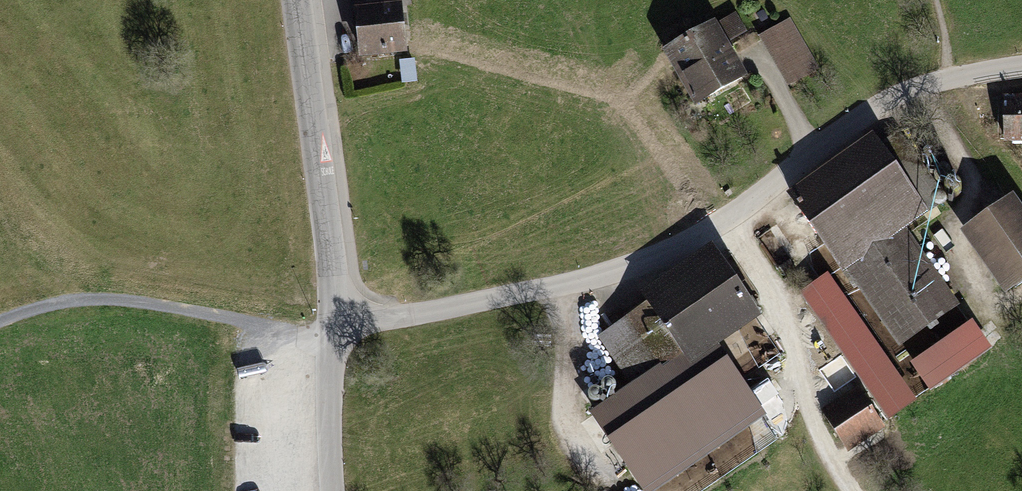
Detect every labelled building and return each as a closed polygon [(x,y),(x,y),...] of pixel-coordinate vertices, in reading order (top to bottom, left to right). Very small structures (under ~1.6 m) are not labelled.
[(356,68),(397,64),(391,0),(350,0),(356,68)] [(743,39),(732,20),(658,62),(689,116),(743,86),(723,50),(743,39)] [(818,74),(789,25),(756,44),(786,93),(818,74)] [(999,103),(1000,149),(1021,149),(1021,103),(999,103)] [(928,220),(870,140),(784,202),(894,353),(959,306),(907,235),(928,220)] [(1011,201),(958,239),(1002,298),(1021,283),(1021,216),(1011,201)] [(709,253),(634,302),(641,312),(595,342),(628,392),(586,419),(633,490),(664,490),(764,425),(716,352),(757,325),(709,253)] [(977,323),(911,359),(927,389),(993,354),(977,323)] [(900,419),(853,345),(815,369),(837,403),(816,416),(842,456),(900,419)] [(896,368),(915,401),(928,394),(909,361),(896,368)]
